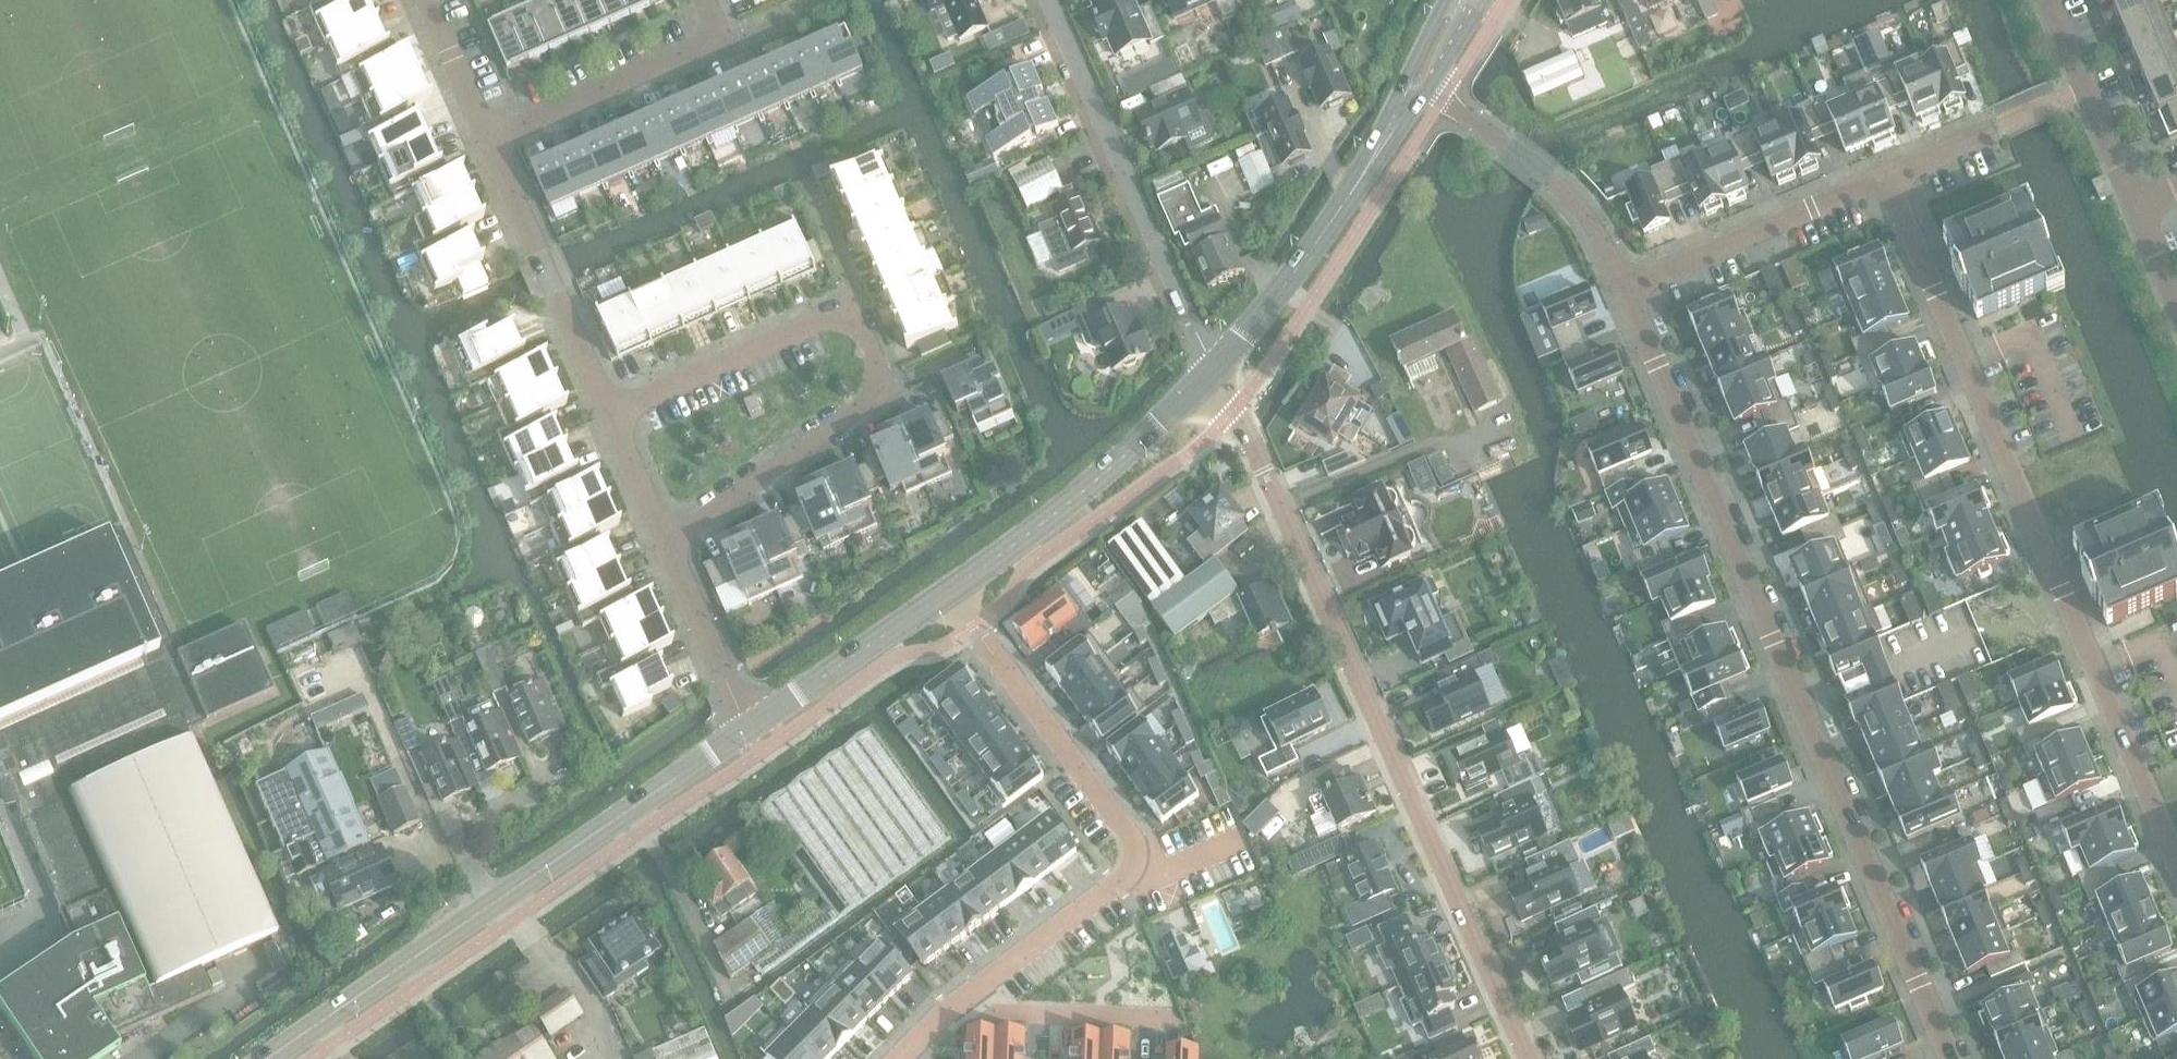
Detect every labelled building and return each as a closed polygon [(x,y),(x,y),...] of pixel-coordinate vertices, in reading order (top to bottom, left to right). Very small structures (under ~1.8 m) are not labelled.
[(319,4),(309,8),(309,10),(310,10),(330,0),(317,0),(319,4)] [(363,1),(364,0),(361,0),(342,8),(338,0),(330,0),(310,10),(314,20),(315,22),(325,44),(324,44),(325,45),(376,22),(376,21),(372,23),(363,1)] [(342,8),(361,0),(338,0),(342,8)] [(551,0),(550,0),(530,9),(550,53),(553,51),(561,47),(560,45),(567,41),(569,44),(570,44),(551,0)] [(575,0),(551,0),(570,44),(573,42),(581,38),(580,36),(588,33),(589,35),(590,35),(575,0)] [(599,0),(575,0),(590,35),(593,33),(602,29),(601,27),(608,24),(609,26),(611,26),(599,0)] [(624,0),(599,0),(611,26),(614,24),(622,20),(621,18),(628,15),(630,17),(631,17),(624,0)] [(648,0),(624,0),(631,17),(634,15),(642,11),(641,9),(649,6),(650,8),(651,8),(648,0)] [(974,0),(926,0),(931,12),(945,6),(960,41),(989,28),(977,0),(975,1),(974,0)] [(1150,5),(1137,11),(1132,0),(1108,0),(1094,6),(1096,10),(1091,13),(1095,20),(1093,24),(1096,32),(1101,33),(1104,41),(1109,39),(1117,56),(1149,41),(1151,45),(1165,39),(1150,5)] [(1235,0),(1163,0),(1167,7),(1171,9),(1175,19),(1214,1),(1223,22),(1241,14),(1235,0)] [(1596,0),(1556,0),(1561,10),(1557,15),(1561,25),(1567,25),(1573,39),(1606,24),(1596,0)] [(1631,0),(1617,0),(1633,36),(1640,52),(1652,46),(1631,0)] [(1654,10),(1676,0),(1650,0),(1654,10)] [(1706,21),(1720,15),(1713,0),(1697,0),(1706,21)] [(2101,11),(2112,6),(2112,5),(2124,0),(2097,0),(2101,11)] [(2157,0),(2124,0),(2112,5),(2112,6),(2121,28),(2161,11),(2157,0)] [(550,53),(530,9),(510,18),(529,62),(532,60),(541,56),(540,54),(547,50),(548,53),(550,53)] [(2171,33),(2161,11),(2121,28),(2131,50),(2171,33)] [(529,62),(510,18),(489,27),(508,71),(512,69),(520,65),(519,63),(527,59),(528,62),(529,62)] [(1367,26),(1366,23),(1364,21),(1361,21),(1358,22),(1356,24),(1356,28),(1358,30),(1361,31),(1364,31),(1366,29),(1367,26)] [(1951,21),(1941,25),(1946,36),(1956,31),(1951,21)] [(363,57),(387,46),(383,47),(373,25),(377,23),(376,22),(325,45),(325,46),(329,44),(339,66),(335,68),(336,70),(341,80),(368,68),(363,57)] [(1298,53),(1287,28),(1271,36),(1282,60),(1298,53)] [(864,71),(846,31),(842,33),(832,38),(833,40),(822,46),(820,43),(819,43),(837,83),(839,90),(843,88),(840,82),(864,71)] [(1009,45),(1003,31),(984,39),(990,54),(1009,45)] [(873,49),(866,33),(851,39),(858,55),(873,49)] [(2175,42),(2171,33),(2131,50),(2140,71),(2176,55),(2176,48),(2175,42)] [(1282,60),(1271,36),(1255,43),(1266,68),(1282,60)] [(837,83),(819,43),(816,45),(806,49),(807,52),(796,57),(795,54),(793,55),(811,95),(814,101),(817,99),(814,93),(837,83)] [(1922,61),(1920,62),(1941,110),(1944,109),(1947,115),(1963,108),(1961,102),(1965,100),(1954,74),(1966,69),(1955,43),(1941,49),(1944,57),(1924,66),(1922,61)] [(416,75),(406,53),(409,52),(409,50),(392,58),(387,48),(387,47),(387,46),(363,57),(368,68),(341,80),(340,80),(341,82),(351,77),(361,100),(361,101),(420,75),(419,74),(416,75)] [(1350,96),(1330,50),(1301,63),(1304,70),(1302,70),(1311,89),(1312,88),(1321,108),(1329,105),(1330,108),(1343,102),(1342,99),(1350,96)] [(811,95),(793,55),(790,56),(791,56),(780,61),(781,63),(770,68),(769,66),(767,66),(785,106),(787,113),(791,111),(788,105),(811,95)] [(950,55),(930,63),(935,75),(955,66),(950,55)] [(2140,71),(2149,93),(2176,81),(2176,55),(2140,71)] [(1897,67),(1883,73),(1886,82),(1893,99),(1906,94),(1910,103),(1917,120),(1921,118),(1924,124),(1940,117),(1938,111),(1941,110),(1920,62),(1899,71),(1897,67)] [(1172,64),(1158,70),(1164,83),(1177,77),(1172,64)] [(785,106),(767,66),(765,67),(765,68),(754,72),(756,75),(744,80),(743,77),(741,78),(759,118),(762,124),(765,122),(763,116),(785,106)] [(1059,129),(1049,105),(1047,106),(1042,94),(1044,93),(1033,69),(1011,79),(1013,83),(1008,85),(1006,81),(968,98),(975,116),(980,114),(990,138),(986,140),(994,158),(1032,141),(1031,137),(1036,135),(1037,139),(1059,129)] [(1871,87),(1850,96),(1870,144),(1874,143),(1876,149),(1893,142),(1891,136),(1894,134),(1886,113),(1874,87),(1886,82),(1883,73),(1868,79),(1871,87)] [(1157,106),(1137,115),(1143,128),(1141,132),(1144,140),(1149,142),(1152,148),(1156,146),(1158,151),(1184,140),(1190,152),(1214,141),(1206,122),(1201,125),(1187,94),(1191,92),(1183,74),(1182,75),(1177,77),(1164,83),(1149,89),(1157,106)] [(413,107),(431,99),(430,98),(426,99),(416,77),(420,76),(420,75),(361,101),(362,101),(372,123),(361,128),(362,130),(363,129),(390,117),(395,128),(419,118),(418,117),(413,107)] [(759,118),(741,78),(739,79),(728,84),(730,86),(718,91),(717,88),(715,89),(733,129),(736,135),(739,134),(737,127),(759,118)] [(2149,93),(2158,114),(2176,106),(2176,81),(2149,93)] [(733,129),(715,89),(713,90),(703,95),(704,98),(692,103),(691,100),(689,101),(707,140),(710,147),(713,145),(710,139),(733,129)] [(1825,98),(1810,104),(1821,130),(1834,125),(1846,155),(1870,144),(1850,96),(1828,105),(1825,98)] [(334,100),(325,104),(329,114),(339,110),(334,100)] [(707,140),(689,101),(686,102),(676,107),(677,109),(666,114),(681,152),(683,158),(687,157),(684,150),(707,140)] [(1302,134),(1304,133),(1296,114),(1294,114),(1288,101),(1259,114),(1283,166),(1291,163),(1292,166),(1305,160),(1304,157),(1311,154),(1302,134)] [(1797,114),(1776,123),(1796,172),(1799,170),(1802,176),(1819,169),(1816,163),(1821,161),(1809,135),(1821,130),(1810,104),(1796,110),(1797,114)] [(2158,114),(2169,140),(2176,137),(2176,106),(2158,114)] [(666,114),(664,112),(660,113),(661,114),(650,118),(651,121),(640,126),(638,123),(637,123),(655,163),(658,170),(661,168),(658,162),(681,152),(666,114)] [(425,143),(415,120),(419,119),(419,118),(395,128),(390,117),(363,129),(367,140),(368,142),(371,140),(381,162),(377,164),(378,165),(429,142),(429,141),(425,143)] [(1658,117),(1650,120),(1651,123),(1654,130),(1662,127),(1659,119),(1658,117)] [(655,163),(637,123),(634,125),(635,125),(624,129),(626,132),(614,137),(629,175),(632,181),(635,180),(633,173),(655,163)] [(1753,128),(1738,135),(1750,163),(1752,163),(1751,160),(1762,156),(1772,182),(1777,180),(1779,186),(1796,179),(1794,173),(1796,172),(1776,123),(1755,132),(1753,128)] [(614,137),(613,134),(609,136),(598,141),(600,143),(588,149),(603,186),(606,193),(609,191),(607,185),(629,175),(614,137)] [(1705,153),(1704,153),(1724,202),(1727,201),(1730,207),(1747,200),(1744,194),(1748,192),(1737,166),(1748,162),(1749,164),(1750,163),(1738,135),(1724,141),(1725,144),(1705,153)] [(416,176),(440,166),(439,165),(436,166),(426,144),(430,143),(429,142),(378,165),(379,165),(388,187),(388,188),(389,189),(394,199),(393,200),(394,200),(421,188),(416,176)] [(588,149),(587,146),(583,148),(573,152),(574,155),(562,160),(578,197),(581,196),(603,186),(588,149)] [(1681,159),(1666,165),(1678,194),(1680,193),(1679,191),(1689,186),(1700,212),(1704,210),(1707,217),(1724,209),(1721,203),(1724,202),(1704,153),(1690,159),(1682,162),(1681,159)] [(562,160),(561,157),(533,170),(550,209),(573,199),(576,206),(584,202),(581,196),(578,197),(562,160)] [(894,182),(884,160),(885,160),(884,158),(832,181),(833,182),(837,181),(847,203),(843,205),(843,206),(895,183),(895,182),(894,182)] [(1063,191),(1048,160),(1012,179),(1028,209),(1063,191)] [(1003,170),(999,161),(987,166),(991,176),(1003,170)] [(1653,175),(1624,187),(1632,205),(1626,208),(1633,225),(1639,222),(1645,236),(1670,225),(1662,206),(1668,204),(1665,196),(1676,192),(1677,195),(1678,194),(1666,165),(1651,171),(1653,175)] [(468,195),(459,173),(462,171),(461,169),(444,177),(440,167),(440,166),(416,176),(421,188),(394,200),(394,201),(415,192),(424,214),(413,219),(414,220),(472,194),(472,193),(468,195)] [(1228,237),(1219,218),(1204,224),(1181,171),(1153,183),(1176,237),(1185,233),(1194,253),(1193,253),(1209,289),(1245,273),(1229,237),(1228,237)] [(824,173),(816,176),(821,188),(830,184),(824,173)] [(2112,195),(2105,179),(2094,184),(2101,200),(2112,195)] [(906,207),(905,206),(895,184),(895,183),(843,206),(844,206),(848,205),(857,227),(854,229),(906,207)] [(1612,185),(1604,188),(1608,197),(1616,194),(1612,185)] [(1057,222),(1041,229),(1060,273),(1088,261),(1083,249),(1102,241),(1082,193),(1051,206),(1057,222)] [(466,227),(483,219),(483,217),(479,219),(469,197),(473,195),(472,194),(414,220),(414,221),(415,221),(424,243),(414,248),(415,249),(416,249),(443,236),(448,248),(472,237),(471,237),(466,227)] [(2013,212),(1944,241),(1955,269),(1963,266),(1973,291),(1966,294),(1978,321),(2046,292),(2060,286),(2056,275),(2031,217),(2026,206),(2013,212)] [(912,231),(902,209),(906,207),(854,229),(854,230),(858,229),(868,251),(864,252),(865,253),(923,227),(912,231)] [(807,250),(793,219),(792,220),(792,221),(761,234),(783,283),(801,275),(803,278),(815,273),(817,273),(812,262),(807,250)] [(1536,234),(1530,221),(1529,221),(1523,224),(1525,230),(1529,237),(1536,234)] [(875,277),(934,251),(933,250),(933,251),(923,229),(924,228),(923,227),(865,253),(865,254),(869,253),(879,275),(875,276),(875,277)] [(783,283),(761,234),(759,234),(762,242),(731,256),(750,298),(769,289),(770,293),(782,287),(782,288),(784,287),(783,283)] [(455,274),(483,262),(482,260),(481,261),(475,248),(472,249),(468,240),(472,238),(472,237),(448,248),(443,236),(416,249),(420,259),(420,261),(421,261),(434,290),(433,290),(434,292),(462,280),(461,278),(457,279),(455,274)] [(816,246),(807,250),(812,262),(821,258),(816,246)] [(750,298),(731,256),(728,248),(726,249),(726,250),(696,263),(717,312),(736,304),(737,307),(750,302),(751,301),(750,298)] [(1878,249),(1862,256),(1859,250),(1848,255),(1851,261),(1829,270),(1840,294),(1888,273),(1878,249)] [(933,279),(923,257),(934,252),(934,251),(875,277),(876,278),(879,277),(889,299),(885,300),(886,301),(944,275),(944,274),(933,279)] [(1806,286),(1795,260),(1781,265),(1792,291),(1806,286)] [(719,316),(717,312),(696,263),(695,263),(694,263),(694,264),(663,278),(685,327),(703,318),(705,322),(717,316),(717,317),(719,316)] [(1786,294),(1775,268),(1761,274),(1772,300),(1786,294)] [(1888,273),(1840,294),(1849,317),(1898,296),(1888,273)] [(630,274),(623,278),(628,289),(635,286),(630,274)] [(896,325),(955,299),(955,298),(954,298),(944,276),(945,276),(944,275),(886,301),(886,302),(890,301),(900,323),(896,324),(896,325)] [(685,327),(663,278),(663,277),(661,278),(663,282),(632,296),(652,341),(671,333),(672,336),(684,331),(686,330),(685,327)] [(1551,330),(1531,339),(1541,362),(1561,353),(1586,342),(1580,328),(1578,324),(1597,316),(1586,291),(1572,296),(1570,290),(1553,297),(1556,303),(1542,309),(1551,330)] [(652,341),(632,296),(630,292),(628,292),(628,293),(597,307),(597,306),(595,307),(619,360),(621,359),(619,356),(638,347),(639,351),(651,345),(652,346),(653,345),(652,341)] [(1048,320),(1065,311),(1061,303),(1057,295),(1039,303),(1048,320)] [(1898,296),(1849,317),(1850,318),(1854,316),(1864,339),(1908,320),(1898,296)] [(1729,298),(1717,303),(1714,297),(1701,302),(1703,308),(1688,315),(1698,338),(1744,319),(1743,317),(1738,319),(1729,298)] [(1150,351),(1142,333),(1139,326),(1134,328),(1125,308),(1110,314),(1103,298),(1073,313),(1088,347),(1096,351),(1104,347),(1114,371),(1123,367),(1128,369),(1136,365),(1138,361),(1146,357),(1145,354),(1150,351)] [(954,327),(944,305),(955,300),(955,299),(896,325),(897,326),(900,324),(910,347),(907,348),(907,350),(958,327),(958,325),(954,327)] [(507,324),(500,307),(482,315),(490,332),(507,324)] [(1814,319),(1809,307),(1800,311),(1805,323),(1814,319)] [(1798,322),(1793,309),(1783,313),(1789,326),(1798,322)] [(1499,396),(1486,367),(1478,370),(1453,315),(1392,343),(1400,359),(1398,360),(1399,362),(1401,362),(1411,381),(1438,369),(1431,354),(1439,351),(1440,353),(1447,350),(1473,408),(1499,396)] [(1744,319),(1698,338),(1707,360),(1753,341),(1744,319)] [(1803,333),(1798,322),(1789,326),(1793,337),(1803,333)] [(1055,339),(1049,325),(1038,330),(1044,344),(1055,339)] [(499,363),(523,352),(522,352),(518,353),(514,344),(518,343),(512,330),(513,329),(512,328),(484,340),(482,335),(486,333),(485,331),(450,347),(464,377),(463,378),(464,379),(465,379),(469,389),(504,374),(499,363)] [(1748,343),(1753,341),(1707,360),(1717,382),(1766,361),(1765,359),(1756,363),(1748,343)] [(1586,342),(1561,353),(1579,396),(1623,377),(1612,352),(1593,360),(1586,342)] [(1915,346),(1897,353),(1877,361),(1874,354),(1860,360),(1874,392),(1881,388),(1925,370),(1915,346)] [(551,382),(541,360),(545,358),(544,356),(527,364),(522,354),(523,353),(523,352),(499,363),(504,374),(469,389),(469,390),(469,391),(487,384),(497,407),(555,381),(555,380),(551,382)] [(1816,365),(1811,352),(1802,356),(1807,368),(1816,365)] [(1834,366),(1829,353),(1820,357),(1825,369),(1834,366)] [(1766,361),(1717,382),(1726,403),(1775,383),(1766,361)] [(1010,403),(997,372),(993,374),(989,363),(966,373),(967,376),(948,384),(946,382),(944,383),(958,413),(968,409),(973,419),(990,412),(994,421),(1013,413),(1009,404),(1010,403)] [(1839,378),(1834,366),(1825,369),(1830,381),(1839,378)] [(1335,368),(1313,404),(1360,433),(1373,412),(1364,406),(1369,397),(1363,393),(1358,401),(1344,392),(1352,379),(1335,368)] [(1925,370),(1881,388),(1891,412),(1935,394),(1925,370)] [(549,414),(566,406),(565,404),(562,406),(552,384),(555,382),(555,381),(497,407),(508,430),(490,438),(525,423),(530,435),(554,424),(553,424),(549,414)] [(1382,383),(1370,389),(1377,402),(1390,396),(1382,383)] [(1787,401),(1783,402),(1775,383),(1726,403),(1735,426),(1762,414),(1767,427),(1793,416),(1787,401)] [(1837,397),(1832,385),(1826,387),(1822,389),(1828,401),(1837,397)] [(764,413),(761,405),(757,397),(745,403),(752,418),(764,413)] [(1841,406),(1837,397),(1828,401),(1833,413),(1836,411),(1842,409),(1841,406)] [(1313,404),(1298,427),(1313,436),(1314,434),(1333,446),(1339,437),(1352,445),(1360,433),(1313,404)] [(948,456),(942,443),(954,438),(943,412),(920,422),(918,419),(900,427),(926,487),(952,475),(944,457),(948,456)] [(1787,435),(1799,430),(1793,416),(1767,427),(1772,438),(1746,450),(1755,473),(1804,452),(1804,451),(1795,454),(1787,435)] [(1958,438),(1964,435),(1957,418),(1950,421),(1949,416),(1900,437),(1910,461),(1959,441),(1958,438)] [(561,449),(551,427),(554,425),(554,424),(530,435),(525,423),(490,438),(506,474),(565,448),(564,447),(561,449)] [(1865,438),(1860,426),(1851,429),(1852,432),(1856,442),(1865,438)] [(926,487),(900,427),(880,436),(886,448),(864,457),(880,490),(876,483),(886,478),(891,491),(903,486),(907,495),(926,487)] [(1633,464),(1652,456),(1641,430),(1597,449),(1609,478),(1601,482),(1607,496),(1616,492),(1611,480),(1636,470),(1633,464)] [(1870,450),(1865,438),(1856,442),(1861,454),(1870,450)] [(1969,465),(1959,441),(1910,461),(1911,462),(1914,461),(1923,481),(1911,486),(1918,501),(1945,489),(1939,477),(1969,465)] [(1535,455),(1530,444),(1519,448),(1524,459),(1535,455)] [(1855,456),(1850,444),(1840,448),(1846,460),(1855,456)] [(552,483),(575,472),(575,471),(571,473),(561,451),(565,449),(565,448),(506,474),(522,510),(557,494),(552,483)] [(1804,452),(1755,473),(1765,495),(1814,474),(1804,452)] [(1329,478),(1366,463),(1350,453),(1323,464),(1329,478)] [(1860,468),(1855,456),(1846,460),(1851,472),(1860,468)] [(873,508),(868,496),(880,490),(864,457),(863,458),(866,465),(845,475),(844,471),(825,479),(851,539),(878,527),(870,509),(873,508)] [(604,502),(594,479),(597,478),(597,476),(580,484),(575,473),(576,473),(575,472),(552,483),(557,494),(522,510),(523,512),(540,504),(550,526),(608,501),(607,500),(604,502)] [(1814,474),(1765,495),(1774,516),(1823,496),(1814,474)] [(851,539),(825,479),(806,488),(811,500),(789,509),(804,543),(805,543),(802,535),(812,531),(817,543),(820,542),(824,551),(851,539)] [(1668,484),(1638,497),(1633,485),(1616,492),(1607,496),(1613,511),(1617,509),(1626,531),(1678,509),(1668,484)] [(1360,518),(1341,527),(1341,528),(1344,533),(1354,556),(1357,563),(1377,554),(1383,568),(1411,556),(1425,550),(1396,485),(1382,491),(1354,504),(1360,518)] [(1982,505),(1988,503),(1983,492),(1977,494),(1976,490),(1949,501),(1945,489),(1918,501),(1924,515),(1927,514),(1937,535),(1986,515),(1982,505)] [(1200,535),(1188,544),(1205,565),(1216,556),(1217,557),(1234,544),(1234,543),(1248,532),(1242,524),(1244,522),(1221,493),(1192,516),(1204,531),(1200,535)] [(1819,498),(1823,496),(1774,516),(1783,539),(1829,520),(1819,498)] [(1896,510),(1890,498),(1881,502),(1886,514),(1896,510)] [(1879,512),(1874,500),(1864,504),(1870,516),(1879,512)] [(598,535),(619,526),(618,524),(614,526),(605,504),(608,502),(608,501),(550,526),(561,551),(578,543),(583,555),(607,544),(607,543),(603,545),(598,535)] [(515,513),(511,503),(501,507),(505,517),(515,513)] [(1575,513),(1574,513),(1579,525),(1595,518),(1590,506),(1575,513)] [(802,569),(793,548),(804,543),(789,509),(788,510),(792,518),(771,527),(769,523),(750,532),(777,592),(803,580),(799,570),(802,569)] [(1688,533),(1678,509),(1626,531),(1635,552),(1631,554),(1638,568),(1664,557),(1659,545),(1688,533)] [(1901,522),(1896,510),(1886,514),(1891,526),(1901,522)] [(1884,524),(1879,512),(1870,516),(1875,528),(1884,524)] [(2156,512),(2074,547),(2085,573),(2084,574),(2084,575),(2093,572),(2103,597),(2095,600),(2096,601),(2108,627),(2176,599),(2176,598),(2176,561),(2156,512)] [(1986,515),(1937,535),(1937,536),(1942,534),(1951,555),(1946,557),(1947,558),(1996,537),(1986,515)] [(1110,552),(1152,609),(1188,581),(1143,524),(1109,550),(1110,552)] [(0,583),(0,786),(2,784),(7,802),(15,800),(21,824),(23,823),(61,909),(57,911),(60,917),(64,915),(75,940),(71,942),(65,946),(0,990),(0,1009),(34,1058),(97,1058),(118,1045),(114,1039),(162,1017),(212,995),(200,968),(214,963),(265,939),(277,934),(207,776),(187,731),(199,725),(273,693),(243,626),(177,655),(121,529),(0,583)] [(777,592),(750,532),(731,540),(737,552),(704,566),(716,592),(737,583),(743,595),(746,594),(750,603),(777,592)] [(2004,557),(2010,554),(2005,544),(1999,546),(1996,537),(1947,558),(1957,582),(1978,573),(1981,579),(1992,574),(1990,568),(2006,561),(2004,557)] [(1472,538),(1464,541),(1467,548),(1475,544),(1472,538)] [(1243,558),(1256,547),(1250,540),(1237,550),(1243,558)] [(613,569),(604,547),(607,545),(607,544),(583,555),(578,543),(561,551),(543,558),(559,594),(617,568),(617,567),(613,569)] [(1839,544),(1790,564),(1801,589),(1853,567),(1852,565),(1848,566),(1839,544)] [(1916,558),(1911,546),(1902,550),(1907,562),(1916,558)] [(1698,557),(1669,569),(1664,557),(1638,568),(1653,604),(1709,581),(1698,557)] [(1904,572),(1899,559),(1889,563),(1895,576),(1904,572)] [(1188,581),(1152,609),(1175,637),(1207,614),(1214,625),(1233,618),(1247,612),(1259,638),(1272,632),(1273,635),(1278,633),(1277,630),(1290,624),(1273,586),(1246,598),(1244,595),(1241,596),(1216,562),(1189,583),(1188,581)] [(1853,567),(1801,589),(1810,612),(1863,590),(1853,567)] [(604,603),(628,592),(628,591),(624,593),(614,571),(618,569),(617,568),(559,594),(575,630),(602,617),(609,614),(604,603)] [(1909,583),(1904,572),(1895,576),(1900,587),(1909,583)] [(1895,576),(1890,578),(1894,590),(1900,587),(1895,576)] [(1441,622),(1430,599),(1439,595),(1431,579),(1423,583),(1423,582),(1371,605),(1388,642),(1407,633),(1422,665),(1446,654),(1450,664),(1473,654),(1456,615),(1441,622)] [(1078,581),(1015,628),(1034,652),(1049,640),(1057,637),(1056,635),(1062,631),(1070,642),(1093,625),(1084,614),(1096,605),(1078,581)] [(1715,606),(1706,583),(1709,582),(1709,581),(1653,604),(1653,606),(1662,602),(1670,622),(1662,626),(1668,640),(1677,636),(1672,625),(1715,606)] [(1944,612),(1933,586),(1919,592),(1930,617),(1944,612)] [(503,590),(499,599),(509,603),(513,595),(503,590)] [(1863,590),(1810,612),(1820,634),(1872,612),(1863,590)] [(609,614),(602,617),(603,619),(613,642),(661,621),(660,620),(657,621),(647,599),(650,598),(650,596),(632,603),(628,593),(628,592),(604,603),(609,614)] [(1135,593),(1116,608),(1134,632),(1150,625),(1142,606),(1143,604),(1135,593)] [(346,594),(317,607),(327,631),(356,618),(346,594)] [(1924,620),(1913,594),(1900,600),(1911,626),(1924,620)] [(466,612),(464,619),(467,626),(474,629),(481,625),(484,618),(481,612),(474,609),(466,612)] [(305,611),(266,629),(277,653),(316,636),(305,611)] [(1540,625),(1534,612),(1523,617),(1529,630),(1540,625)] [(1872,612),(1820,634),(1829,656),(1827,657),(1827,659),(1882,636),(1872,612)] [(661,621),(613,642),(624,666),(631,663),(636,674),(660,664),(659,663),(654,653),(672,645),(671,644),(667,645),(657,623),(661,621)] [(355,624),(327,635),(334,656),(362,644),(359,638),(360,637),(355,624)] [(1143,629),(1135,633),(1140,645),(1149,641),(1143,629)] [(1734,651),(1741,649),(1733,632),(1727,635),(1726,630),(1699,641),(1694,629),(1677,636),(1668,640),(1683,677),(1736,654),(1734,651)] [(1091,635),(1046,669),(1061,689),(1106,655),(1091,635)] [(1875,643),(1874,641),(1874,640),(1882,636),(1827,659),(1837,681),(1839,680),(1841,685),(1844,684),(1847,691),(1888,673),(1875,643)] [(371,653),(366,643),(357,647),(369,672),(378,668),(385,654),(382,648),(371,653)] [(491,693),(505,687),(487,647),(473,653),(491,693)] [(1446,697),(1422,708),(1434,735),(1489,710),(1474,677),(1500,665),(1493,651),(1478,657),(1437,676),(1446,697)] [(1746,679),(1744,674),(1750,672),(1743,655),(1737,658),(1736,654),(1683,677),(1699,713),(1708,709),(1725,702),(1720,690),(1746,679)] [(1106,655),(1061,689),(1061,690),(1062,689),(1075,706),(1111,679),(1111,680),(1120,674),(1106,655)] [(1158,658),(1150,662),(1155,674),(1163,670),(1158,658)] [(2053,662),(2009,681),(2019,705),(2063,686),(2053,662)] [(624,666),(596,679),(602,691),(612,686),(626,716),(650,706),(649,704),(646,706),(644,701),(671,689),(670,687),(666,689),(656,666),(660,665),(660,664),(636,674),(631,663),(624,666)] [(1179,668),(1177,674),(1179,680),(1185,682),(1191,679),(1193,673),(1191,667),(1185,666),(1179,668)] [(961,668),(925,695),(939,715),(976,687),(961,668)] [(1163,670),(1155,674),(1160,685),(1168,682),(1163,670)] [(1903,707),(1901,704),(1888,673),(1847,691),(1849,697),(1847,698),(1849,703),(1846,704),(1856,727),(1903,707)] [(1982,701),(1971,675),(1957,680),(1968,707),(1982,701)] [(318,676),(298,685),(311,711),(330,702),(318,676)] [(447,722),(461,716),(443,676),(429,682),(447,722)] [(1111,679),(1075,706),(1087,723),(1088,724),(1124,697),(1123,696),(1111,680),(1111,679)] [(529,743),(564,727),(542,681),(507,697),(529,743)] [(1962,709),(1951,683),(1937,689),(1949,715),(1953,713),(1962,709)] [(2071,706),(2077,703),(2070,687),(2064,689),(2063,686),(2019,705),(2029,729),(2073,710),(2071,706)] [(976,687),(939,715),(953,733),(989,705),(976,687)] [(1124,697),(1088,724),(1102,744),(1147,710),(1132,690),(1123,696),(1124,697)] [(1261,717),(1276,750),(1259,758),(1266,775),(1299,760),(1292,744),(1332,726),(1315,692),(1261,717)] [(660,704),(669,717),(683,707),(674,694),(660,704)] [(465,711),(470,723),(464,726),(486,773),(520,757),(499,710),(494,713),(488,700),(465,711)] [(316,716),(310,719),(316,733),(322,730),(351,718),(345,704),(316,716)] [(989,705),(953,733),(966,751),(1003,723),(989,705)] [(1903,707),(1856,727),(1857,728),(1859,727),(1869,749),(1912,731),(1903,707)] [(1759,708),(1740,716),(1737,710),(1713,721),(1708,709),(1699,713),(1705,727),(1713,724),(1725,753),(1769,734),(1759,708)] [(1967,721),(1962,709),(1953,713),(1958,725),(1967,721)] [(1181,710),(1173,714),(1179,726),(1187,722),(1181,710)] [(405,752),(418,746),(405,717),(392,723),(405,752)] [(912,719),(905,724),(913,735),(920,730),(912,719)] [(1487,739),(1453,755),(1463,778),(1461,778),(1463,782),(1465,781),(1468,788),(1488,779),(1486,775),(1500,769),(1510,791),(1541,779),(1545,777),(1535,754),(1526,758),(1525,756),(1517,760),(1504,732),(1503,732),(1498,720),(1481,727),(1487,739)] [(1143,722),(1106,749),(1121,769),(1158,741),(1143,722)] [(1187,722),(1179,726),(1184,738),(1192,734),(1187,722)] [(1003,723),(966,751),(979,768),(1016,741),(1003,723)] [(715,946),(732,980),(751,966),(760,978),(953,839),(876,733),(873,728),(759,811),(830,910),(786,941),(772,921),(764,910),(753,918),(775,949),(773,950),(751,920),(715,946)] [(920,730),(913,735),(920,746),(927,741),(920,730)] [(1912,731),(1869,749),(1878,772),(1930,750),(1930,748),(1921,752),(1912,731)] [(2080,736),(2054,747),(2048,735),(2022,746),(2029,760),(2037,757),(2046,777),(2037,781),(2038,782),(2090,760),(2080,736)] [(421,756),(442,802),(477,786),(456,740),(421,756)] [(1016,741),(979,768),(993,786),(1029,759),(1016,741)] [(1158,741),(1121,769),(1134,787),(1171,759),(1158,741)] [(1981,755),(1976,743),(1967,747),(1972,759),(1981,755)] [(2000,755),(1995,743),(1985,747),(1991,759),(2000,755)] [(1930,750),(1878,772),(1888,794),(1940,772),(1930,750)] [(1200,752),(1192,755),(1197,767),(1205,763),(1200,752)] [(286,772),(255,785),(271,821),(284,850),(315,836),(326,861),(365,844),(325,755),(286,772)] [(938,755),(931,760),(939,771),(946,766),(938,755)] [(1987,767),(1981,755),(1972,759),(1977,771),(1987,767)] [(1029,759),(993,786),(1007,806),(1011,803),(1044,779),(1029,759)] [(1171,759),(1134,787),(1148,804),(1184,777),(1171,759)] [(2090,760),(2038,782),(2048,806),(2100,784),(2090,760)] [(1739,785),(1733,787),(1741,806),(1747,804),(1750,810),(1742,814),(1748,828),(1756,824),(1751,812),(1776,802),(1774,796),(1792,788),(1782,762),(1738,781),(1739,785)] [(1205,763),(1197,767),(1203,779),(1211,776),(1205,763)] [(946,766),(939,771),(946,782),(953,776),(946,766)] [(1317,836),(1337,828),(1339,831),(1376,813),(1367,792),(1360,795),(1349,770),(1318,784),(1323,797),(1310,803),(1315,815),(1308,818),(1317,836)] [(1932,777),(1941,774),(1940,772),(1888,794),(1897,817),(1950,795),(1949,794),(1941,798),(1932,777)] [(1218,773),(1207,778),(1221,810),(1232,805),(1225,789),(1218,773)] [(1184,777),(1148,804),(1162,824),(1200,796),(1184,777)] [(1546,835),(1531,801),(1547,794),(1541,779),(1510,791),(1494,799),(1503,820),(1478,831),(1490,858),(1510,849),(1511,851),(1546,835)] [(2015,792),(2010,780),(2001,783),(2006,795),(2015,792)] [(402,787),(378,798),(378,799),(394,835),(418,824),(403,788),(402,787)] [(964,791),(957,796),(965,807),(972,802),(964,791)] [(1950,795),(1897,817),(1908,842),(1960,819),(1950,795)] [(2012,811),(2007,799),(2001,802),(1998,803),(2003,815),(2012,811)] [(972,802),(965,807),(972,818),(979,813),(972,802)] [(1997,804),(1987,808),(1991,818),(2002,814),(1997,804)] [(2114,807),(2062,829),(2072,853),(2124,831),(2114,807)] [(2016,819),(2012,811),(2003,815),(2008,827),(2011,826),(2017,823),(2016,819)] [(2030,828),(2025,815),(2016,819),(2017,823),(2021,831),(2030,828)] [(1635,832),(1628,816),(1608,825),(1616,841),(1635,832)] [(1824,835),(1816,818),(1810,821),(1809,816),(1779,829),(1774,817),(1756,824),(1748,828),(1754,843),(1761,840),(1770,860),(1766,861),(1767,863),(1819,841),(1818,837),(1824,835)] [(1050,817),(1024,836),(1027,840),(1051,872),(1077,853),(1050,817)] [(2035,840),(2030,828),(2021,831),(2026,843),(2035,840)] [(2125,833),(2124,831),(2072,853),(2072,854),(2076,852),(2086,875),(2134,855),(2133,851),(2139,848),(2132,831),(2125,833)] [(1347,835),(1317,848),(1325,865),(1354,851),(1347,836),(1347,835)] [(315,836),(284,850),(295,876),(296,878),(316,869),(315,866),(326,861),(315,836)] [(1024,836),(999,855),(1026,891),(1051,872),(1027,840),(1024,836)] [(1829,864),(1819,841),(1767,863),(1776,884),(1772,886),(1778,900),(1804,889),(1799,877),(1829,864)] [(1535,884),(1511,895),(1523,921),(1578,896),(1566,870),(1580,863),(1570,842),(1525,862),(1535,884)] [(1974,842),(1969,844),(1921,864),(1931,887),(1976,868),(1983,865),(1974,842)] [(321,874),(309,880),(316,896),(313,897),(321,916),(337,909),(339,912),(395,887),(379,849),(369,853),(365,844),(326,861),(330,870),(321,874)] [(1344,861),(1328,868),(1335,882),(1350,875),(1364,905),(1348,912),(1356,929),(1392,912),(1385,896),(1396,891),(1383,861),(1387,859),(1381,846),(1377,848),(1376,845),(1343,860),(1344,861)] [(284,850),(273,855),(284,881),(295,876),(284,850)] [(715,884),(704,891),(723,919),(757,895),(728,852),(727,853),(721,852),(715,856),(714,862),(704,869),(715,884)] [(999,855),(974,874),(1001,910),(1026,891),(999,855)] [(1267,858),(1260,862),(1265,872),(1272,868),(1267,858)] [(2030,871),(2025,859),(2016,863),(2021,875),(2030,871)] [(1976,868),(1931,887),(1940,909),(1985,890),(1976,868)] [(2035,883),(2030,871),(2021,875),(2026,887),(2035,883)] [(974,874),(949,893),(976,929),(1001,910),(974,874)] [(2141,880),(2097,899),(2107,923),(2151,904),(2141,880)] [(2061,900),(2056,888),(2047,891),(2052,904),(2061,900)] [(1845,911),(1850,909),(1843,892),(1837,895),(1836,890),(1809,901),(1804,889),(1778,900),(1784,915),(1793,911),(1802,932),(1793,935),(1794,936),(1846,914),(1845,911)] [(1981,893),(1986,891),(1985,890),(1940,909),(1949,931),(1998,910),(1998,908),(1989,912),(1981,893)] [(1234,891),(1222,896),(1232,920),(1245,915),(1242,909),(1248,906),(1242,894),(1237,896),(1234,891)] [(949,893),(924,912),(951,948),(976,929),(949,893)] [(2066,912),(2061,900),(2052,904),(2057,916),(2066,912)] [(2049,914),(2043,902),(2034,906),(2039,918),(2049,914)] [(775,903),(764,910),(772,921),(776,916),(777,909),(775,903)] [(2161,927),(2151,904),(2107,923),(2117,946),(2161,927)] [(1607,961),(1592,927),(1602,922),(1596,908),(1555,926),(1564,948),(1540,959),(1552,986),(1607,961)] [(1998,910),(1949,931),(1958,952),(2007,931),(1998,910)] [(924,912),(898,931),(925,967),(951,948),(924,912)] [(595,957),(582,966),(605,1001),(618,992),(612,983),(633,969),(638,976),(649,969),(644,961),(660,950),(636,914),(592,944),(603,960),(599,963),(595,957)] [(1856,938),(1852,928),(1846,914),(1794,936),(1809,973),(1835,962),(1830,949),(1856,938)] [(2054,926),(2049,914),(2039,918),(2045,930),(2054,926)] [(1387,946),(1378,950),(1388,971),(1392,969),(1400,986),(1447,965),(1440,949),(1437,951),(1432,941),(1425,944),(1420,932),(1415,934),(1407,917),(1380,930),(1387,946)] [(2171,951),(2161,927),(2117,946),(2126,967),(2118,971),(2124,986),(2150,975),(2145,962),(2171,951)] [(1999,936),(2008,932),(2007,931),(1958,952),(1968,975),(2009,958),(1999,936)] [(1163,942),(1172,963),(1166,966),(1174,983),(1203,969),(1194,950),(1191,951),(1183,934),(1183,933),(1163,942)] [(2081,948),(2076,936),(2067,940),(2072,952),(2081,948)] [(855,963),(854,964),(890,999),(912,976),(877,941),(855,963)] [(273,974),(256,986),(259,991),(268,1004),(295,986),(294,984),(284,970),(284,969),(273,943),(272,943),(268,945),(263,947),(273,974)] [(851,960),(828,983),(868,1022),(890,999),(854,964),(855,963),(851,960)] [(1872,967),(1850,976),(1848,970),(1840,973),(1835,962),(1809,973),(1815,987),(1823,984),(1836,1012),(1849,1007),(1852,1013),(1869,1006),(1866,1000),(1883,992),(1872,967)] [(1447,965),(1400,986),(1407,1001),(1403,1003),(1414,1028),(1422,1024),(1430,1041),(1458,1029),(1450,1011),(1455,1009),(1450,997),(1457,994),(1452,984),(1455,983),(1447,965)] [(217,970),(207,974),(212,987),(222,983),(217,970)] [(1636,1027),(1621,993),(1636,987),(1628,971),(1583,991),(1593,1014),(1569,1025),(1581,1052),(1636,1027)] [(2155,986),(2133,996),(2143,1020),(2176,1006),(2176,977),(2155,986)] [(2078,982),(2068,986),(2074,998),(2083,994),(2078,982)] [(828,983),(805,1006),(809,1009),(810,1008),(846,1044),(853,1037),(868,1022),(828,983)] [(2096,983),(2087,987),(2092,999),(2101,995),(2096,983)] [(2036,1014),(2027,991),(1983,1010),(1992,1032),(2036,1014)] [(552,1035),(582,1014),(567,992),(537,1013),(552,1035)] [(2101,995),(2092,999),(2097,1011),(2106,1007),(2101,995)] [(2087,1004),(2078,1008),(2083,1020),(2092,1016),(2087,1004)] [(2143,1020),(2153,1044),(2176,1034),(2176,1006),(2143,1020)] [(788,1031),(816,1058),(831,1058),(838,1051),(839,1051),(846,1044),(810,1008),(809,1009),(789,1030),(788,1031)] [(2045,1036),(2036,1014),(1992,1032),(2002,1054),(2045,1036)] [(2092,1016),(2083,1020),(2088,1032),(2097,1028),(2092,1016)] [(1903,1048),(1892,1022),(1843,1043),(1850,1058),(1886,1058),(1884,1056),(1903,1048)] [(761,1050),(770,1058),(816,1058),(788,1031),(789,1030),(785,1026),(761,1050)] [(705,1029),(638,1058),(719,1058),(705,1029)] [(481,1058),(552,1058),(534,1032),(509,1050),(504,1043),(481,1058)] [(997,1034),(969,1033),(968,1053),(967,1053),(966,1058),(996,1058),(997,1034)] [(1432,1058),(1482,1058),(1475,1042),(1467,1046),(1462,1033),(1433,1046),(1438,1056),(1432,1058)] [(996,1058),(1027,1058),(1027,1055),(1025,1055),(1026,1036),(997,1034),(996,1058)] [(2045,1036),(2002,1054),(2004,1058),(2050,1058),(2055,1057),(2045,1036)] [(1102,1038),(1074,1037),(1073,1057),(1071,1057),(1071,1058),(1101,1058),(1102,1038)] [(1101,1058),(1130,1058),(1131,1039),(1102,1038),(1101,1058)] [(1646,1058),(1656,1053),(1650,1039),(1609,1057),(1609,1058),(1646,1058)] [(2105,1047),(2102,1048),(2106,1058),(2111,1058),(2116,1057),(2111,1045),(2105,1047)]
